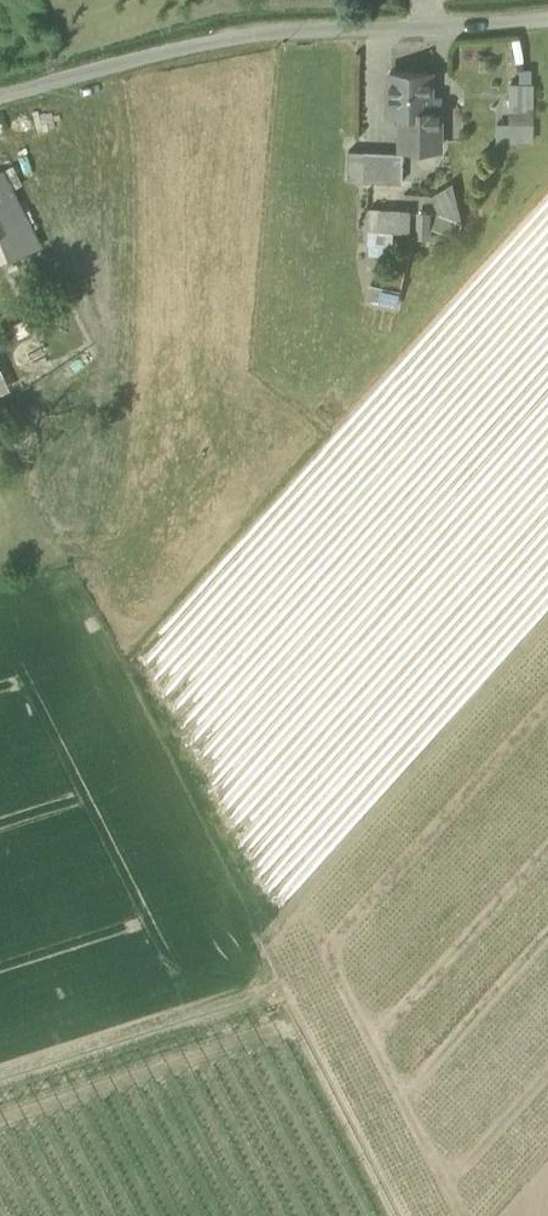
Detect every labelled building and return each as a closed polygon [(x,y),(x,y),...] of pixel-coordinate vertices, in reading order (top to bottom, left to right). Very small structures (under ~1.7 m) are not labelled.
[(401,113),(429,113),(430,111),(430,74),(391,74),(391,113),(401,113)] [(509,82),(508,103),(534,103),(534,83),(509,82)] [(534,103),(508,103),(508,122),(518,122),(517,143),(533,143),(534,103)] [(401,148),(440,148),(440,111),(430,111),(429,113),(401,113),(401,148)] [(508,122),(496,121),(496,142),(517,143),(518,122),(508,122)] [(364,181),(364,151),(348,151),(348,180),(364,181)] [(364,181),(403,182),(403,152),(364,151),(364,181)] [(10,259),(40,246),(28,222),(2,171),(0,171),(0,236),(10,259)] [(431,197),(438,214),(463,223),(453,183),(431,197)] [(368,208),(367,231),(394,233),(409,234),(411,211),(368,208)] [(431,213),(416,213),(415,240),(430,240),(431,213)] [(463,223),(438,214),(432,229),(457,239),(463,223)] [(394,233),(367,231),(366,257),(386,257),(387,249),(393,248),(394,233)] [(10,259),(0,236),(0,263),(10,259)] [(383,267),(379,286),(401,290),(405,271),(383,267)] [(398,306),(401,290),(379,286),(370,284),(367,300),(398,306)] [(0,371),(0,395),(10,389),(0,371)]
